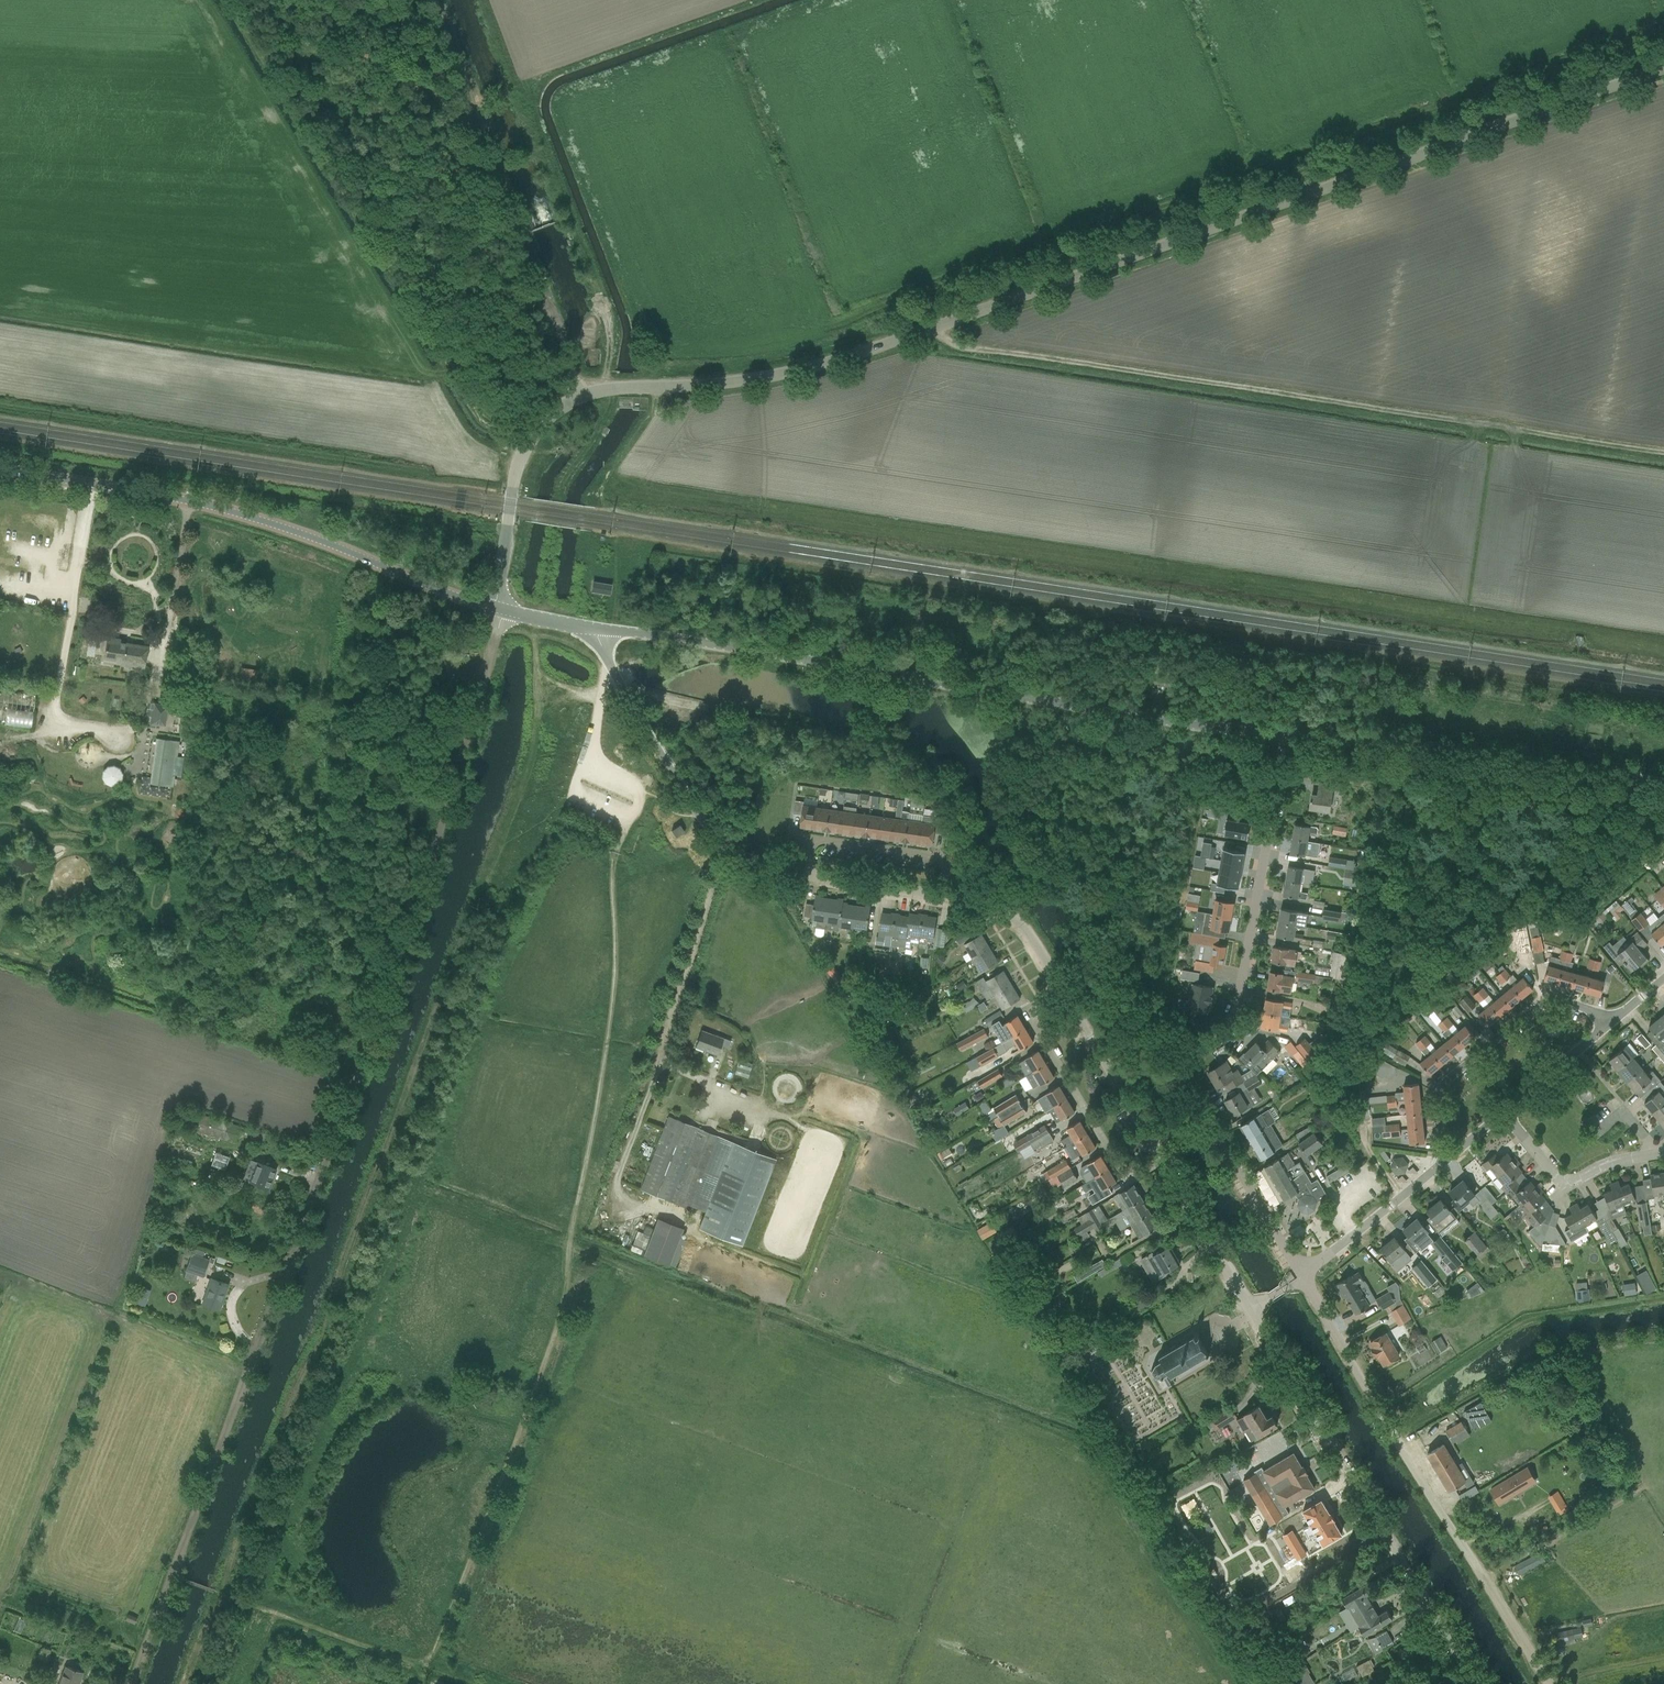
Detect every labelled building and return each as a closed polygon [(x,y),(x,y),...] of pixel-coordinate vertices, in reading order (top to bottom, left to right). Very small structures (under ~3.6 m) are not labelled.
[(1155,210),(1153,212),(1161,221),(1162,220),(1164,214),(1161,209),(1155,210)] [(567,431),(565,431),(568,443),(570,442),(574,438),(573,432),(567,431)] [(611,585),(598,583),(593,582),(591,590),(592,590),(603,592),(610,593),(611,585)] [(1578,635),(1576,636),(1579,646),(1581,645),(1585,642),(1583,636),(1578,635)] [(123,664),(144,667),(147,647),(108,641),(105,658),(124,660),(123,664)] [(20,646),(14,649),(17,655),(23,652),(20,646)] [(225,650),(217,659),(223,665),(231,656),(225,650)] [(435,669),(450,669),(450,654),(435,654),(435,669)] [(31,728),(35,696),(0,691),(0,723),(31,728)] [(165,726),(169,705),(155,702),(154,703),(150,703),(149,709),(147,708),(146,716),(151,717),(149,725),(155,725),(155,724),(165,726)] [(168,787),(173,788),(179,743),(157,739),(156,742),(150,784),(168,787)] [(156,742),(147,741),(145,757),(139,794),(166,798),(168,787),(150,784),(156,742)] [(103,782),(105,784),(108,786),(111,787),(115,787),(118,786),(121,783),(123,780),(123,776),(123,773),(121,769),(118,767),(114,766),(111,766),(108,767),(105,769),(103,772),(102,775),(102,779),(103,782)] [(1318,795),(1332,797),(1334,785),(1333,785),(1321,783),(1320,783),(1318,795)] [(851,793),(850,800),(858,801),(859,794),(851,793)] [(860,794),(859,804),(868,805),(869,795),(860,794)] [(1332,797),(1318,795),(1312,794),(1310,808),(1330,811),(1332,797)] [(879,796),(872,795),(871,806),(878,807),(879,796)] [(796,800),(794,811),(803,813),(801,826),(814,828),(817,808),(818,801),(805,799),(804,802),(796,800)] [(830,810),(817,808),(814,828),(827,830),(830,810)] [(175,812),(175,818),(182,819),(184,810),(176,809),(175,812)] [(1207,816),(1219,818),(1220,811),(1209,809),(1207,816)] [(840,832),(843,811),(830,810),(827,830),(840,832)] [(853,834),(856,813),(843,811),(840,832),(853,834)] [(856,813),(853,834),(866,836),(869,815),(856,813)] [(869,815),(866,836),(879,837),(882,817),(869,815)] [(882,817),(879,837),(892,839),(895,819),(882,817)] [(921,823),(918,843),(933,845),(934,833),(943,834),(945,819),(936,818),(935,824),(921,823)] [(895,819),(892,839),(905,841),(908,821),(895,819)] [(1227,819),(1224,833),(1248,838),(1250,823),(1227,819)] [(908,821),(905,841),(918,843),(921,823),(908,821)] [(1318,828),(1296,824),(1293,838),(1308,841),(1309,832),(1317,834),(1318,828)] [(672,830),(676,837),(684,831),(680,825),(672,830)] [(1347,829),(1334,827),(1333,834),(1346,836),(1346,835),(1351,836),(1351,830),(1347,830),(1347,829)] [(179,834),(170,833),(169,841),(177,843),(179,834)] [(1308,841),(1293,838),(1291,853),(1313,857),(1314,851),(1306,850),(1308,841)] [(1203,842),(1201,856),(1200,857),(1206,858),(1209,859),(1212,843),(1203,842)] [(1221,861),(1243,864),(1245,852),(1232,850),(1233,845),(1220,843),(1219,850),(1223,850),(1221,861)] [(1203,869),(1206,858),(1200,857),(1201,856),(1195,855),(1193,868),(1203,869)] [(1329,857),(1328,866),(1345,868),(1346,861),(1347,860),(1329,857)] [(1221,861),(1219,872),(1241,876),(1243,864),(1221,861)] [(1289,866),(1286,881),(1301,883),(1312,885),(1315,870),(1311,870),(1289,866)] [(1356,870),(1354,885),(1362,886),(1364,871),(1356,870)] [(84,872),(73,874),(76,884),(86,882),(84,872)] [(1239,888),(1241,876),(1219,872),(1217,882),(1213,882),(1211,890),(1224,892),(1226,886),(1239,888)] [(65,874),(58,880),(64,887),(71,881),(65,874)] [(1301,883),(1286,881),(1284,895),(1306,899),(1307,893),(1299,892),(1301,883)] [(1662,887),(1658,891),(1653,895),(1663,907),(1663,889),(1662,887)] [(826,925),(830,899),(821,898),(821,896),(820,897),(816,897),(816,895),(815,904),(807,903),(805,916),(813,917),(812,919),(817,920),(816,928),(818,930),(822,931),(825,929),(826,925)] [(1621,905),(1632,919),(1640,930),(1645,926),(1654,936),(1661,945),(1663,943),(1663,924),(1659,918),(1658,918),(1650,925),(1645,920),(1646,919),(1641,912),(1639,913),(1631,903),(1634,900),(1632,897),(1621,905)] [(838,900),(830,899),(826,925),(831,925),(832,922),(840,923),(843,904),(844,899),(843,899),(843,901),(839,900),(839,899),(838,900)] [(1214,914),(1231,917),(1234,903),(1216,900),(1214,914)] [(1607,908),(1617,920),(1623,915),(1620,912),(1624,909),(1616,900),(1607,908)] [(1197,902),(1187,901),(1186,909),(1196,911),(1197,902)] [(1313,907),(1324,909),(1325,903),(1314,901),(1313,907)] [(847,905),(843,904),(840,923),(840,926),(848,928),(848,931),(853,931),(857,906),(848,905),(848,903),(847,903),(847,905)] [(865,907),(857,906),(853,931),(859,932),(860,929),(868,931),(871,907),(870,907),(870,908),(866,907),(866,906),(865,907)] [(1281,908),(1279,922),(1296,925),(1305,927),(1306,918),(1307,913),(1281,908)] [(1341,912),(1324,909),(1322,919),(1340,922),(1341,912)] [(882,913),(878,936),(885,937),(885,934),(893,935),(896,914),(895,914),(895,915),(882,913)] [(1204,926),(1202,934),(1214,936),(1215,929),(1226,931),(1229,931),(1231,917),(1214,914),(1206,913),(1204,926)] [(891,945),(905,947),(906,936),(909,917),(896,915),(896,914),(893,935),(892,939),(891,945)] [(909,917),(906,936),(905,947),(911,948),(912,942),(913,934),(920,935),(923,915),(923,916),(910,914),(909,917)] [(924,915),(923,915),(920,935),(919,943),(926,944),(927,939),(933,940),(937,918),(923,916),(924,915)] [(1295,934),(1296,925),(1279,922),(1277,936),(1302,940),(1303,935),(1295,934)] [(1538,926),(1530,928),(1530,929),(1532,937),(1531,938),(1534,952),(1542,951),(1543,950),(1540,936),(1538,927),(1538,926)] [(975,935),(971,928),(956,937),(960,944),(975,935)] [(939,929),(937,946),(944,947),(946,930),(939,929)] [(1327,939),(1335,940),(1336,932),(1328,931),(1327,939)] [(1609,942),(1604,946),(1614,959),(1619,955),(1625,963),(1626,964),(1627,962),(1633,969),(1639,964),(1642,967),(1650,961),(1641,950),(1648,944),(1638,931),(1627,940),(1624,937),(1613,946),(1609,942)] [(1193,933),(1191,942),(1205,944),(1202,961),(1196,960),(1194,969),(1213,972),(1215,964),(1222,966),(1226,947),(1218,946),(1220,938),(1193,933)] [(969,952),(963,956),(967,962),(973,959),(990,948),(982,934),(965,944),(969,952)] [(875,944),(884,945),(886,937),(885,937),(878,936),(877,936),(875,944)] [(1272,962),(1286,964),(1295,965),(1296,958),(1297,950),(1275,946),(1272,962)] [(990,948),(973,959),(981,972),(999,962),(990,948)] [(1545,979),(1559,983),(1568,952),(1562,950),(1559,958),(1551,956),(1544,979),(1545,980),(1545,979)] [(1351,955),(1334,952),(1330,977),(1346,980),(1351,955)] [(1572,987),(1576,973),(1571,971),(1573,962),(1571,962),(1574,954),(1568,952),(1559,983),(1572,987)] [(941,954),(936,961),(941,965),(946,958),(941,954)] [(1593,969),(1595,960),(1590,958),(1587,967),(1593,969)] [(1601,962),(1595,960),(1593,969),(1599,970),(1601,962)] [(1271,972),(1268,989),(1291,992),(1293,982),(1293,980),(1296,980),(1296,981),(1314,984),(1314,983),(1315,975),(1283,969),(1282,974),(1271,972)] [(1465,974),(1470,980),(1475,976),(1470,969),(1465,974)] [(1507,980),(1512,987),(1521,998),(1532,990),(1533,989),(1524,977),(1518,981),(1513,974),(1511,976),(1506,969),(1501,973),(1507,980)] [(1182,970),(1181,978),(1198,981),(1200,973),(1182,970)] [(837,971),(831,976),(836,983),(843,978),(837,971)] [(986,981),(983,977),(976,981),(987,999),(995,995),(1012,985),(1004,971),(986,981)] [(1507,980),(1501,973),(1496,976),(1502,984),(1507,980)] [(1572,987),(1586,991),(1590,977),(1576,973),(1572,987)] [(1601,996),(1605,982),(1590,977),(1586,991),(1599,995),(1601,996)] [(957,985),(960,990),(967,986),(964,980),(957,985)] [(914,993),(915,990),(916,983),(907,982),(906,989),(905,992),(914,993)] [(1192,983),(1188,1010),(1208,1013),(1210,1004),(1212,1004),(1213,997),(1212,996),(1214,987),(1192,983)] [(1474,987),(1478,991),(1484,998),(1489,995),(1483,987),(1479,983),(1474,987)] [(1012,985),(995,995),(1003,1009),(1020,999),(1012,985)] [(1521,998),(1512,987),(1501,996),(1510,1007),(1521,998)] [(1474,995),(1479,1002),(1484,998),(1478,991),(1474,995)] [(1460,1001),(1469,1011),(1475,1006),(1466,995),(1460,1001)] [(1490,1005),(1500,1016),(1510,1007),(1501,996),(1490,1005)] [(970,1001),(963,1005),(967,1012),(975,1008),(975,1007),(979,1003),(974,997),(970,1002),(970,1001)] [(1266,999),(1264,1013),(1281,1016),(1281,1015),(1290,1017),(1291,1009),(1292,1003),(1266,999)] [(1352,1008),(1344,1007),(1332,1005),(1329,1023),(1341,1025),(1353,1027),(1354,1021),(1350,1020),(1352,1008)] [(1452,1009),(1459,1017),(1463,1014),(1457,1005),(1452,1009)] [(1500,1016),(1490,1005),(1485,1009),(1478,1015),(1488,1026),(1489,1026),(1489,1025),(1500,1016)] [(992,1024),(1000,1019),(1004,1017),(1000,1010),(985,1020),(982,1022),(985,1028),(989,1026),(992,1024)] [(1279,1024),(1280,1022),(1281,1016),(1264,1013),(1261,1027),(1287,1032),(1288,1026),(1279,1024)] [(1466,1025),(1459,1031),(1448,1017),(1446,1017),(1444,1014),(1439,1017),(1442,1020),(1441,1021),(1463,1047),(1474,1037),(1475,1037),(1466,1025)] [(992,1024),(1002,1042),(1025,1028),(1018,1015),(1012,1019),(1010,1020),(1003,1024),(1000,1019),(992,1024)] [(1660,1018),(1649,1027),(1659,1038),(1654,1042),(1656,1045),(1663,1052),(1663,1054),(1663,1023),(1660,1018)] [(1463,1047),(1441,1021),(1438,1024),(1444,1031),(1442,1033),(1448,1040),(1442,1045),(1452,1056),(1463,1047)] [(988,1035),(984,1028),(957,1043),(960,1050),(988,1035)] [(1006,1049),(1012,1045),(1017,1042),(1017,1043),(1021,1050),(1026,1046),(1028,1045),(1033,1042),(1025,1028),(1002,1042),(993,1047),(986,1051),(977,1057),(982,1066),(999,1056),(1008,1051),(1006,1049)] [(701,1031),(695,1047),(717,1055),(720,1045),(723,1039),(701,1031)] [(1636,1038),(1645,1048),(1651,1043),(1641,1033),(1636,1038)] [(1425,1035),(1421,1039),(1426,1046),(1431,1042),(1425,1035)] [(1317,1053),(1305,1038),(1296,1045),(1308,1060),(1317,1053)] [(1426,1046),(1421,1039),(1416,1043),(1424,1053),(1417,1059),(1420,1063),(1430,1074),(1441,1065),(1431,1054),(1432,1053),(1426,1046)] [(1257,1042),(1245,1054),(1262,1070),(1281,1052),(1280,1051),(1269,1040),(1262,1048),(1257,1042)] [(1452,1056),(1442,1045),(1432,1053),(1431,1054),(1441,1065),(1452,1056)] [(1659,1055),(1663,1052),(1656,1045),(1652,1048),(1659,1055)] [(1618,1070),(1633,1058),(1624,1047),(1609,1060),(1618,1070)] [(1393,1058),(1392,1060),(1405,1066),(1410,1056),(1398,1049),(1398,1050),(1393,1058)] [(1031,1054),(1031,1055),(1026,1058),(1026,1059),(1019,1063),(1026,1076),(1046,1063),(1038,1050),(1033,1054),(1031,1054)] [(1293,1055),(1302,1067),(1308,1063),(1298,1051),(1293,1055)] [(1383,1078),(1391,1064),(1377,1056),(1369,1070),(1383,1078)] [(969,1059),(972,1068),(979,1067),(977,1057),(969,1059)] [(1618,1070),(1627,1081),(1642,1069),(1633,1058),(1618,1070)] [(1208,1072),(1218,1087),(1226,1083),(1230,1089),(1244,1081),(1237,1069),(1233,1072),(1226,1061),(1208,1072)] [(1041,1085),(1047,1081),(1049,1080),(1054,1077),(1046,1063),(1026,1076),(1033,1088),(1040,1083),(1041,1085)] [(1303,1071),(1308,1079),(1317,1074),(1311,1065),(1303,1071)] [(746,1075),(748,1068),(738,1066),(736,1073),(746,1075)] [(998,1068),(978,1081),(982,1088),(1003,1075),(998,1068)] [(1648,1076),(1642,1069),(1627,1081),(1636,1092),(1646,1084),(1650,1089),(1661,1081),(1653,1071),(1648,1076)] [(1250,1090),(1262,1083),(1257,1074),(1245,1081),(1250,1090)] [(1310,1087),(1314,1094),(1320,1090),(1316,1083),(1310,1087)] [(1397,1100),(1406,1099),(1406,1100),(1420,1099),(1419,1084),(1404,1085),(1405,1092),(1395,1092),(1396,1095),(1386,1096),(1386,1095),(1376,1096),(1377,1103),(1382,1102),(1387,1102),(1397,1101),(1397,1100)] [(906,1096),(910,1088),(904,1085),(900,1094),(906,1096)] [(1042,1097),(1038,1099),(1045,1112),(1046,1111),(1051,1108),(1067,1099),(1059,1085),(1054,1089),(1054,1088),(1052,1089),(1052,1090),(1046,1093),(1047,1094),(1042,1097)] [(1653,1113),(1663,1104),(1663,1087),(1659,1091),(1645,1102),(1653,1113)] [(1240,1092),(1226,1101),(1234,1114),(1247,1106),(1249,1108),(1255,1105),(1245,1089),(1240,1092)] [(1327,1092),(1320,1096),(1322,1100),(1327,1101),(1331,1098),(1327,1092)] [(987,1115),(984,1117),(987,1122),(993,1119),(999,1116),(1022,1102),(1017,1093),(994,1107),(991,1109),(992,1110),(986,1113),(987,1115)] [(909,1106),(917,1102),(912,1094),(905,1098),(909,1106)] [(1366,1094),(1356,1094),(1357,1103),(1366,1103),(1367,1103),(1366,1097),(1366,1094)] [(1051,1108),(1046,1111),(1048,1113),(1051,1111),(1057,1122),(1062,1120),(1068,1116),(1070,1115),(1075,1112),(1067,1099),(1051,1108)] [(1422,1113),(1420,1099),(1406,1100),(1407,1114),(1422,1113)] [(999,1116),(993,1119),(999,1129),(1004,1125),(1028,1111),(1022,1102),(999,1116)] [(1357,1104),(1357,1105),(1358,1115),(1358,1118),(1367,1117),(1366,1103),(1357,1103),(1357,1104)] [(1661,1123),(1663,1121),(1663,1104),(1653,1113),(1661,1123)] [(964,1112),(960,1106),(955,1109),(958,1116),(964,1112)] [(1248,1138),(1271,1124),(1275,1121),(1274,1120),(1276,1119),(1270,1109),(1241,1126),(1248,1138)] [(1409,1128),(1423,1127),(1422,1113),(1407,1114),(1409,1128)] [(195,1130),(235,1144),(241,1127),(200,1114),(195,1130)] [(699,1227),(743,1244),(776,1158),(669,1117),(640,1190),(690,1209),(691,1206),(705,1211),(699,1227)] [(1071,1134),(1061,1140),(1065,1147),(1088,1134),(1080,1120),(1075,1124),(1074,1123),(1073,1124),(1073,1125),(1067,1128),(1071,1134)] [(1248,1138),(1260,1159),(1283,1145),(1271,1124),(1248,1138)] [(1026,1136),(1013,1143),(1018,1151),(1025,1148),(1031,1144),(1050,1133),(1045,1125),(1026,1136)] [(1295,1135),(1300,1142),(1314,1132),(1310,1126),(1295,1135)] [(1410,1144),(1425,1142),(1425,1141),(1423,1127),(1409,1128),(1410,1144)] [(1322,1143),(1316,1134),(1314,1132),(1300,1142),(1299,1142),(1307,1154),(1322,1143)] [(1050,1133),(1031,1144),(1025,1148),(1029,1155),(1054,1140),(1050,1133)] [(1065,1147),(1072,1160),(1082,1154),(1083,1155),(1089,1151),(1089,1152),(1090,1150),(1096,1147),(1088,1134),(1065,1147)] [(1390,1158),(1384,1150),(1380,1154),(1386,1162),(1390,1158)] [(214,1151),(210,1164),(225,1169),(229,1156),(214,1151)] [(945,1157),(942,1151),(941,1151),(937,1153),(941,1160),(945,1157)] [(1300,1162),(1295,1165),(1287,1153),(1265,1167),(1284,1200),(1295,1193),(1299,1200),(1298,1205),(1302,1211),(1309,1213),(1315,1209),(1316,1203),(1328,1196),(1318,1179),(1312,1182),(1300,1162)] [(1491,1167),(1497,1175),(1516,1160),(1514,1157),(1513,1157),(1514,1158),(1512,1160),(1506,1153),(1499,1160),(1494,1155),(1483,1164),(1488,1169),(1491,1167)] [(1091,1169),(1082,1175),(1087,1182),(1092,1179),(1109,1169),(1101,1155),(1095,1159),(1094,1160),(1088,1163),(1091,1169)] [(970,1158),(962,1162),(965,1168),(973,1163),(970,1158)] [(1408,1164),(1402,1158),(1394,1159),(1391,1167),(1396,1174),(1405,1172),(1408,1164)] [(1047,1171),(1052,1178),(1071,1167),(1066,1159),(1047,1170),(1047,1171)] [(251,1181),(268,1188),(275,1169),(251,1160),(244,1178),(251,1181)] [(1502,1187),(1506,1191),(1525,1177),(1521,1172),(1521,1171),(1516,1165),(1518,1163),(1519,1164),(1519,1163),(1516,1160),(1497,1175),(1498,1177),(1493,1181),(1500,1189),(1502,1187)] [(1326,1173),(1329,1180),(1349,1172),(1346,1165),(1326,1173)] [(1052,1178),(1049,1179),(1054,1188),(1063,1182),(1068,1180),(1070,1184),(1078,1180),(1071,1167),(1052,1178)] [(1087,1182),(1082,1185),(1086,1192),(1093,1188),(1095,1192),(1088,1196),(1093,1204),(1113,1192),(1109,1186),(1117,1182),(1109,1169),(1092,1179),(1087,1182)] [(1662,1173),(1650,1175),(1651,1178),(1643,1180),(1646,1200),(1655,1198),(1654,1195),(1663,1194),(1663,1182),(1662,1173)] [(1506,1191),(1511,1197),(1518,1206),(1521,1204),(1540,1189),(1537,1185),(1534,1188),(1529,1182),(1526,1185),(1522,1180),(1525,1177),(1506,1191)] [(1473,1206),(1478,1202),(1480,1200),(1475,1195),(1474,1194),(1475,1194),(1463,1180),(1450,1191),(1456,1199),(1452,1202),(1460,1211),(1470,1202),(1473,1206)] [(1619,1181),(1614,1183),(1622,1205),(1623,1204),(1635,1200),(1629,1183),(1621,1186),(1619,1181)] [(1626,1213),(1623,1204),(1622,1205),(1614,1183),(1610,1184),(1612,1190),(1604,1193),(1613,1218),(1626,1213)] [(1135,1186),(1134,1184),(1119,1192),(1120,1193),(1115,1196),(1123,1210),(1127,1207),(1142,1198),(1140,1194),(1141,1193),(1137,1185),(1135,1186)] [(1545,1237),(1549,1224),(1540,1221),(1546,1217),(1537,1206),(1544,1200),(1544,1201),(1545,1201),(1545,1200),(1540,1194),(1543,1192),(1540,1189),(1521,1204),(1528,1213),(1526,1215),(1535,1226),(1541,1233),(1534,1239),(1541,1247),(1545,1237)] [(1131,1224),(1151,1212),(1148,1208),(1149,1207),(1145,1199),(1143,1200),(1142,1198),(1127,1207),(1123,1210),(1131,1224)] [(1439,1233),(1450,1224),(1457,1218),(1441,1199),(1427,1210),(1431,1215),(1427,1219),(1439,1233)] [(1480,1205),(1491,1218),(1498,1213),(1491,1204),(1488,1200),(1487,1199),(1480,1205)] [(1640,1225),(1650,1224),(1646,1202),(1636,1203),(1640,1225)] [(1577,1203),(1573,1206),(1588,1231),(1598,1225),(1595,1220),(1597,1219),(1588,1204),(1580,1208),(1577,1203)] [(1565,1217),(1571,1228),(1566,1231),(1571,1241),(1588,1231),(1573,1206),(1569,1208),(1572,1213),(1565,1217)] [(1082,1223),(1075,1227),(1076,1229),(1079,1235),(1079,1236),(1087,1231),(1094,1227),(1102,1223),(1093,1208),(1092,1209),(1086,1212),(1087,1213),(1083,1214),(1079,1217),(1082,1223)] [(1145,1236),(1159,1227),(1156,1222),(1158,1221),(1153,1213),(1152,1214),(1151,1212),(1131,1224),(1139,1238),(1144,1235),(1145,1236)] [(1554,1212),(1550,1222),(1549,1224),(1545,1237),(1552,1239),(1560,1214),(1554,1212)] [(1063,1223),(1070,1220),(1067,1214),(1060,1217),(1063,1223)] [(1605,1220),(1612,1231),(1618,1228),(1611,1217),(1605,1220)] [(643,1255),(669,1265),(684,1228),(657,1218),(643,1255)] [(1417,1252),(1421,1248),(1422,1249),(1434,1239),(1433,1238),(1434,1238),(1428,1231),(1418,1218),(1411,1224),(1409,1222),(1402,1228),(1406,1232),(1409,1235),(1405,1238),(1405,1239),(1416,1253),(1417,1252)] [(1617,1239),(1616,1239),(1612,1231),(1605,1220),(1600,1223),(1602,1226),(1601,1227),(1610,1243),(1617,1239)] [(982,1228),(987,1237),(997,1231),(992,1222),(982,1228)] [(1094,1227),(1096,1232),(1104,1227),(1102,1223),(1094,1227)] [(1004,1231),(1010,1240),(1019,1235),(1013,1225),(1004,1231)] [(642,1253),(645,1240),(642,1239),(644,1234),(636,1232),(631,1250),(642,1253)] [(1475,1232),(1466,1239),(1478,1254),(1487,1247),(1475,1232)] [(1441,1236),(1434,1241),(1445,1254),(1442,1257),(1447,1263),(1448,1263),(1453,1269),(1462,1261),(1441,1236)] [(1397,1272),(1412,1259),(1407,1252),(1405,1250),(1395,1237),(1381,1248),(1385,1253),(1384,1254),(1385,1255),(1385,1254),(1390,1260),(1388,1262),(1397,1272)] [(1542,1250),(1557,1252),(1558,1245),(1549,1244),(1543,1244),(1542,1250)] [(1164,1273),(1181,1263),(1170,1245),(1154,1255),(1152,1253),(1148,1255),(1148,1254),(1146,1255),(1147,1256),(1142,1259),(1151,1274),(1150,1275),(1154,1281),(1165,1275),(1164,1273)] [(1123,1263),(1133,1257),(1130,1252),(1120,1258),(1123,1263)] [(192,1254),(186,1270),(203,1276),(209,1260),(192,1254)] [(1421,1259),(1411,1266),(1426,1285),(1436,1278),(1421,1259)] [(1078,1283),(1098,1271),(1094,1264),(1074,1275),(1078,1283)] [(1345,1296),(1356,1314),(1370,1306),(1357,1284),(1364,1281),(1359,1272),(1352,1275),(1335,1285),(1336,1287),(1337,1287),(1336,1285),(1341,1282),(1348,1295),(1345,1296)] [(1638,1277),(1647,1294),(1657,1289),(1648,1272),(1638,1277)] [(711,1282),(719,1285),(723,1277),(714,1273),(711,1282)] [(1044,1276),(1036,1281),(1038,1286),(1047,1281),(1044,1276)] [(203,1303),(220,1309),(228,1284),(212,1278),(203,1303)] [(1390,1292),(1377,1299),(1383,1309),(1389,1306),(1396,1302),(1399,1300),(1401,1299),(1399,1286),(1396,1282),(1387,1287),(1390,1292)] [(1634,1292),(1624,1293),(1624,1296),(1637,1294),(1635,1282),(1632,1283),(1634,1292)] [(1476,1287),(1480,1293),(1484,1291),(1479,1284),(1476,1287)] [(1587,1289),(1577,1290),(1577,1293),(1578,1301),(1579,1301),(1583,1300),(1589,1300),(1588,1289),(1587,1289)] [(137,1290),(132,1301),(144,1306),(148,1295),(137,1290)] [(1405,1298),(1412,1310),(1421,1304),(1414,1292),(1405,1298)] [(1447,1296),(1441,1299),(1445,1307),(1451,1304),(1447,1296)] [(1396,1302),(1389,1306),(1392,1310),(1391,1311),(1399,1325),(1411,1318),(1403,1304),(1399,1307),(1396,1302)] [(1132,1314),(1129,1308),(1116,1315),(1119,1322),(1132,1314)] [(1175,1382),(1176,1381),(1175,1381),(1173,1377),(1173,1375),(1181,1371),(1181,1372),(1183,1371),(1182,1370),(1183,1370),(1184,1372),(1190,1368),(1189,1366),(1190,1366),(1190,1367),(1192,1366),(1191,1365),(1199,1360),(1199,1362),(1201,1361),(1200,1360),(1207,1355),(1208,1356),(1209,1356),(1209,1354),(1210,1353),(1209,1352),(1208,1353),(1205,1347),(1205,1346),(1204,1346),(1202,1342),(1202,1341),(1201,1341),(1199,1337),(1199,1336),(1199,1335),(1199,1334),(1198,1333),(1197,1333),(1196,1333),(1195,1333),(1195,1334),(1194,1335),(1195,1336),(1188,1340),(1187,1338),(1186,1339),(1187,1340),(1179,1345),(1178,1344),(1177,1344),(1178,1346),(1177,1346),(1176,1344),(1170,1348),(1171,1350),(1170,1350),(1169,1349),(1168,1350),(1169,1351),(1161,1356),(1160,1354),(1159,1355),(1160,1356),(1158,1357),(1159,1359),(1160,1358),(1162,1360),(1157,1363),(1156,1362),(1155,1363),(1156,1364),(1153,1369),(1152,1369),(1152,1371),(1153,1371),(1156,1376),(1155,1377),(1156,1378),(1156,1377),(1163,1389),(1164,1388),(1168,1385),(1169,1385),(1175,1382)] [(1379,1356),(1384,1365),(1399,1356),(1386,1333),(1371,1342),(1374,1347),(1372,1348),(1377,1356),(1379,1356)] [(1431,1342),(1438,1353),(1447,1347),(1441,1336),(1431,1342)] [(1464,1411),(1468,1417),(1475,1430),(1492,1420),(1481,1401),(1464,1411)] [(1267,1418),(1260,1405),(1237,1419),(1243,1430),(1245,1430),(1251,1440),(1277,1425),(1272,1415),(1267,1418)] [(1215,1429),(1227,1422),(1236,1417),(1231,1408),(1205,1424),(1208,1429),(1213,1426),(1215,1429)] [(1461,1421),(1446,1430),(1453,1443),(1461,1439),(1462,1441),(1470,1436),(1461,1421)] [(1443,1444),(1428,1454),(1434,1464),(1433,1464),(1449,1490),(1466,1480),(1443,1444)] [(1294,1452),(1294,1453),(1264,1470),(1263,1469),(1244,1480),(1270,1525),(1289,1513),(1285,1506),(1315,1488),(1307,1474),(1308,1473),(1303,1466),(1302,1466),(1294,1452)] [(1523,1475),(1530,1471),(1528,1468),(1491,1490),(1496,1498),(1498,1498),(1500,1502),(1529,1485),(1523,1475)] [(1562,1497),(1551,1503),(1559,1517),(1568,1512),(1565,1507),(1567,1506),(1562,1497)] [(1323,1545),(1342,1533),(1334,1519),(1331,1513),(1330,1514),(1322,1499),(1303,1510),(1310,1522),(1303,1527),(1309,1536),(1311,1535),(1314,1540),(1319,1537),(1323,1545)] [(1292,1530),(1283,1535),(1296,1557),(1298,1560),(1307,1554),(1292,1530)] [(1347,1607),(1348,1607),(1367,1595),(1376,1590),(1371,1581),(1342,1598),(1347,1607)] [(1359,1626),(1378,1615),(1374,1607),(1372,1603),(1371,1603),(1367,1595),(1348,1607),(1359,1626)] [(1272,1612),(1278,1623),(1285,1620),(1284,1619),(1286,1618),(1284,1614),(1282,1615),(1279,1608),(1272,1612)] [(1364,1635),(1393,1618),(1387,1610),(1378,1615),(1359,1626),(1359,1627),(1364,1635)] [(19,1618),(14,1630),(20,1633),(25,1620),(19,1618)] [(1375,1653),(1384,1648),(1393,1643),(1386,1631),(1377,1636),(1367,1639),(1375,1653)] [(1357,1666),(1363,1676),(1375,1670),(1373,1667),(1369,1660),(1369,1659),(1357,1666)] [(83,1672),(66,1665),(59,1683),(79,1683),(83,1672)]
